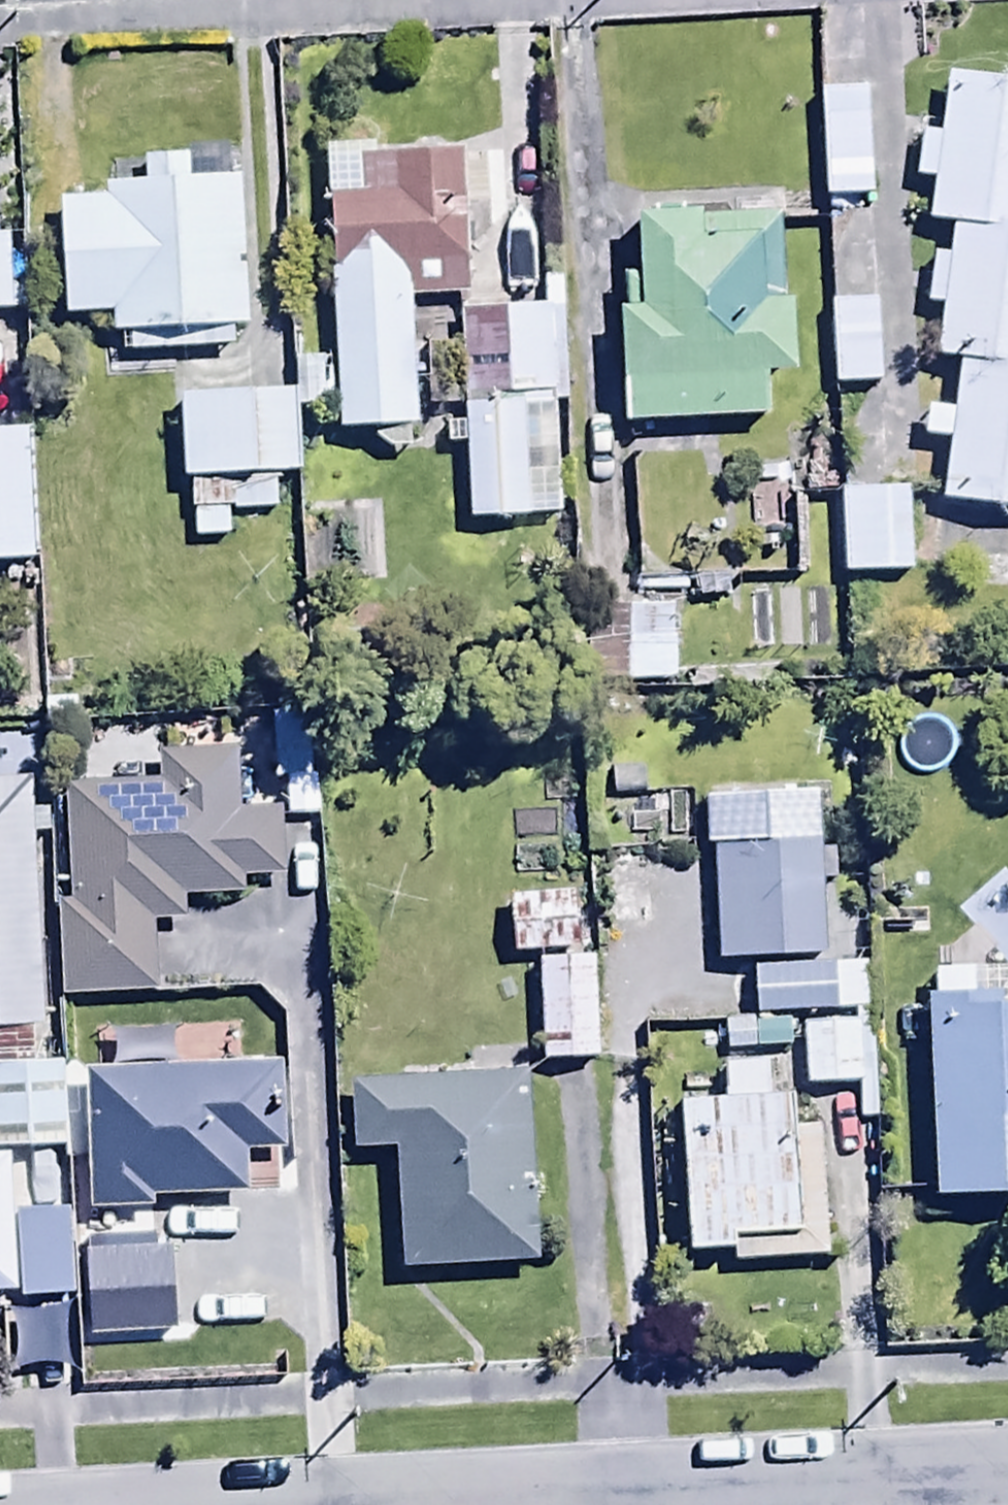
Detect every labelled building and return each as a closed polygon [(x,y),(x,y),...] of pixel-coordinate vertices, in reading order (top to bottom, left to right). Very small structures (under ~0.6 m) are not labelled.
[(932,190),(925,231),(949,234),(945,265),(932,263),(927,311),(938,312),(932,365),(956,368),(950,418),(923,415),(920,443),(945,446),(938,506),(1007,514),(1007,91),(945,84),(938,143),(918,140),(911,187),(932,190)] [(865,93),(815,95),(821,202),(871,200),(865,93)] [(138,166),(139,191),(102,194),(101,207),(58,210),(65,322),(111,320),(113,343),(128,342),(129,358),(215,353),(214,338),(246,336),(238,189),(229,190),(227,152),(181,155),(181,164),(138,166)] [(297,400),(297,413),(331,412),(332,437),(414,434),(409,303),(465,301),(460,164),(368,165),(367,154),(323,156),(330,366),(295,368),(297,400)] [(777,221),(633,224),(634,283),(613,283),(614,429),(764,427),(764,402),(787,402),(786,314),(778,314),(777,221)] [(16,320),(14,247),(0,247),(0,321),(16,320)] [(873,301),(826,304),(831,392),(877,390),(873,301)] [(461,312),(463,429),(443,429),(443,453),(464,453),(465,527),(557,525),(555,413),(566,412),(564,310),(461,312)] [(297,413),(297,400),(176,403),(177,486),(186,486),(187,544),(232,544),(231,521),(270,520),(269,484),(299,484),(297,413)] [(0,432),(0,570),(27,570),(23,431),(0,432)] [(906,491),(835,493),(837,580),(908,579),(906,491)] [(282,787),(283,821),(315,820),(309,710),(266,712),(270,787),(282,787)] [(60,793),(67,908),(54,909),(59,1000),(154,997),(150,929),(183,927),(181,903),(241,900),(240,885),(278,883),(275,821),(243,822),(243,816),(232,816),(228,758),(157,762),(159,787),(60,793)] [(34,1039),(27,790),(0,791),(0,1040),(34,1039)] [(713,855),(717,975),(750,974),(752,1020),(865,1017),(863,968),(821,971),(816,802),(701,806),(702,855),(713,855)] [(535,962),(541,1069),(593,1066),(584,900),(503,905),(506,964),(535,962)] [(921,978),(929,1209),(1007,1206),(1007,976),(921,978)] [(724,1027),(724,1058),(785,1059),(786,1028),(724,1027)] [(801,1095),(853,1093),(855,1128),(872,1127),(870,1030),(799,1033),(801,1095)] [(792,1099),(767,1100),(766,1070),(720,1072),(722,1101),(676,1103),(683,1260),(728,1258),(728,1269),(823,1265),(817,1134),(793,1135),(792,1099)] [(85,1219),(147,1218),(147,1205),(240,1202),(239,1163),(277,1162),(274,1071),(81,1077),(85,1219)] [(11,1305),(6,1170),(68,1168),(64,1073),(0,1074),(0,1305),(11,1305)] [(393,1156),(397,1280),(534,1276),(528,1085),(343,1090),(345,1157),(393,1156)] [(84,1257),(83,1342),(170,1343),(171,1258),(84,1257)]
